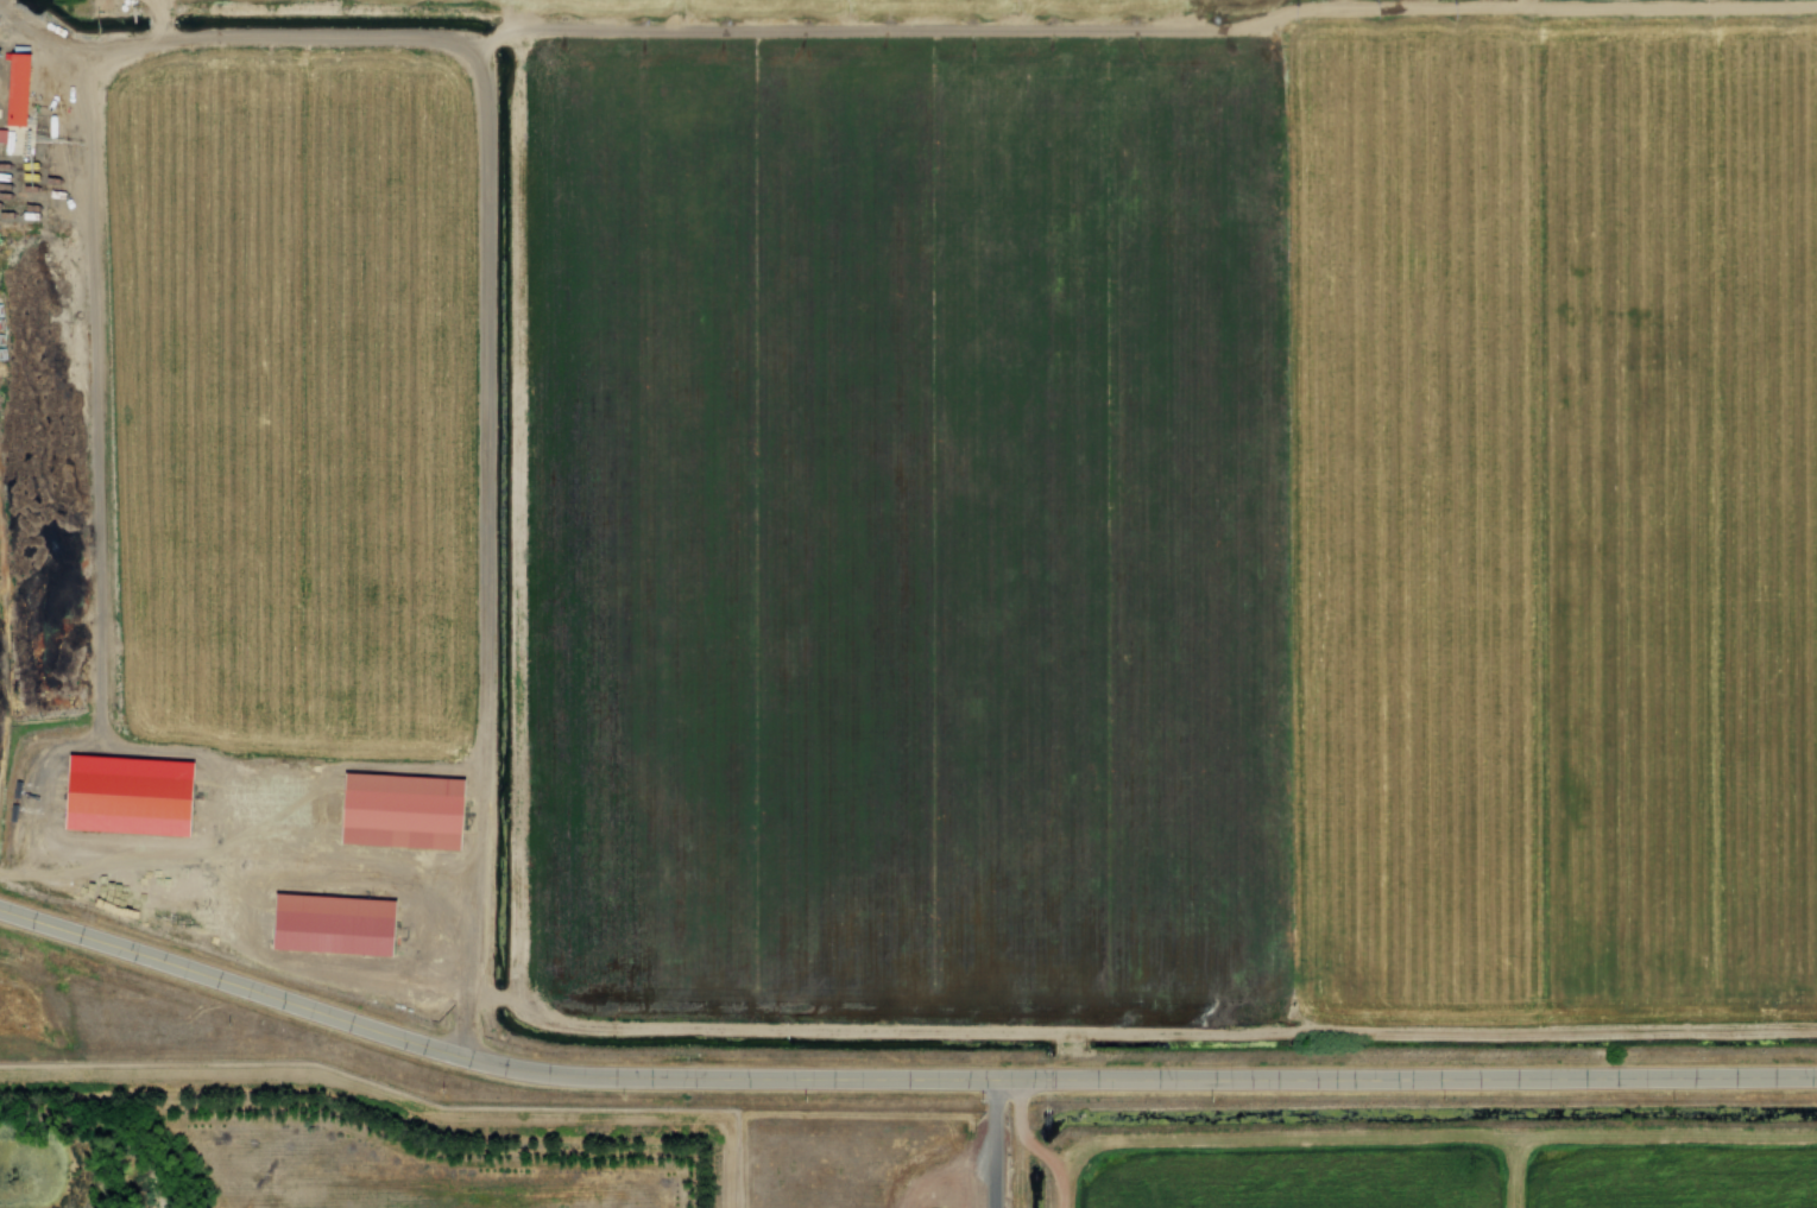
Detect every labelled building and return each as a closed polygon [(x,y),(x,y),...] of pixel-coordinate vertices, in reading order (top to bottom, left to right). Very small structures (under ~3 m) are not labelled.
[(194,835),(196,761),(71,756),(68,830),(194,835)]
